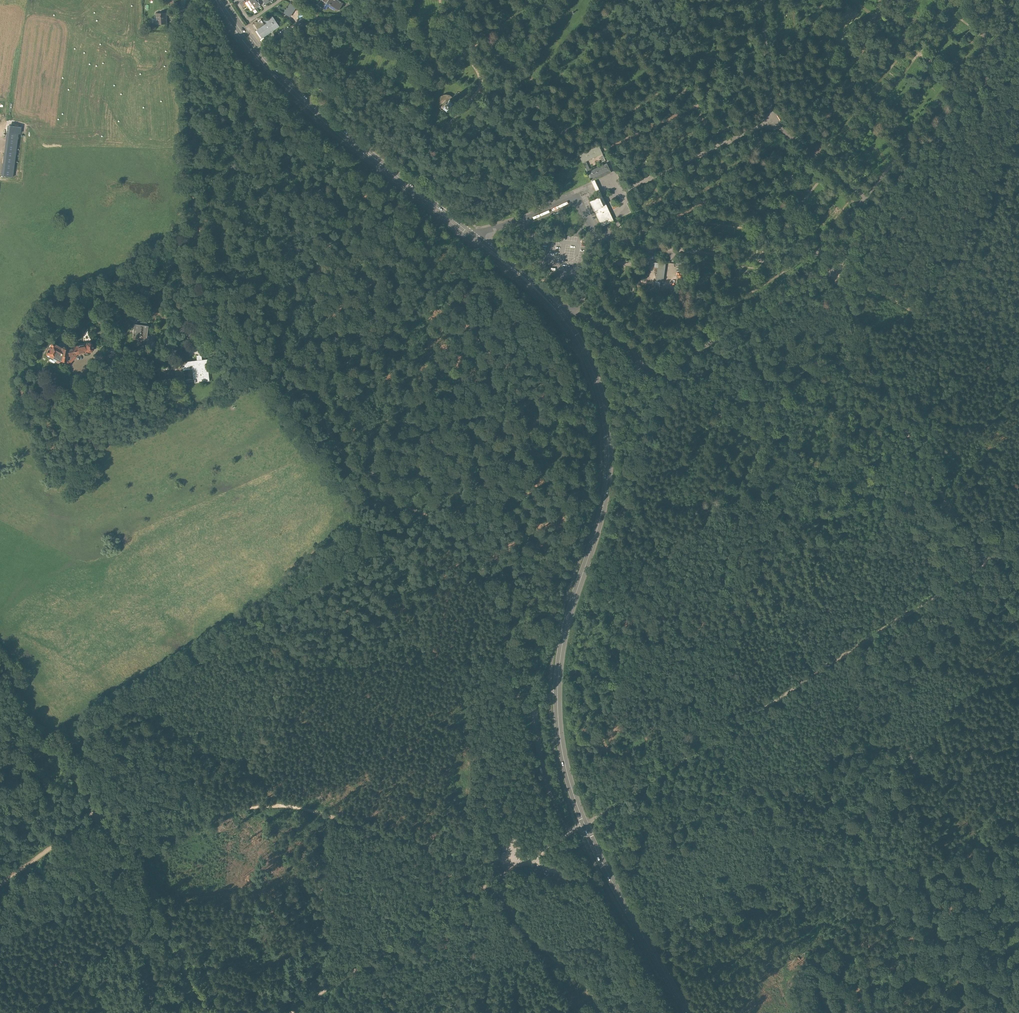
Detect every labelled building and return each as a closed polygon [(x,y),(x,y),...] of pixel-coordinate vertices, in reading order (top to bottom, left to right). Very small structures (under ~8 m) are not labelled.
[(246,2),(246,3),(251,10),(255,7),(251,0),(248,0),(246,2)] [(321,0),(318,5),(323,9),(327,4),(339,11),(344,3),(338,0),(321,0)] [(297,6),(291,3),(285,14),(291,17),(297,6)] [(156,13),(157,25),(167,24),(167,13),(156,13)] [(280,25),(272,14),(265,19),(266,22),(256,29),(262,37),(280,25)] [(452,100),(448,97),(445,101),(441,105),(445,108),(452,100)] [(449,105),(453,108),(459,100),(455,97),(449,105)] [(599,196),(589,201),(601,227),(614,221),(602,195),(598,187),(595,181),(611,173),(606,163),(591,170),(587,161),(599,155),(602,162),(606,160),(598,144),(578,153),(592,182),(595,189),(599,196)] [(666,263),(658,261),(654,285),(660,286),(661,283),(663,283),(666,263)] [(738,264),(738,275),(754,275),(755,265),(738,264)] [(137,324),(134,324),(132,339),(138,339),(137,341),(144,342),(145,340),(146,340),(148,325),(147,325),(147,322),(137,321),(137,324)] [(76,353),(75,345),(71,345),(70,344),(68,342),(62,341),(60,342),(58,344),(51,341),(44,353),(48,356),(50,353),(59,358),(65,360),(65,361),(67,362),(68,362),(69,361),(69,358),(73,354),(76,354),(76,353)] [(79,344),(75,345),(76,353),(85,351),(85,352),(86,353),(87,352),(88,351),(91,351),(93,348),(92,341),(85,342),(85,344),(79,345),(79,344)] [(207,359),(203,359),(202,355),(197,355),(197,360),(183,361),(184,369),(193,368),(194,378),(210,377),(207,359)] [(168,366),(158,368),(159,379),(176,377),(177,380),(186,379),(184,369),(183,361),(175,362),(175,367),(169,368),(168,366)]
